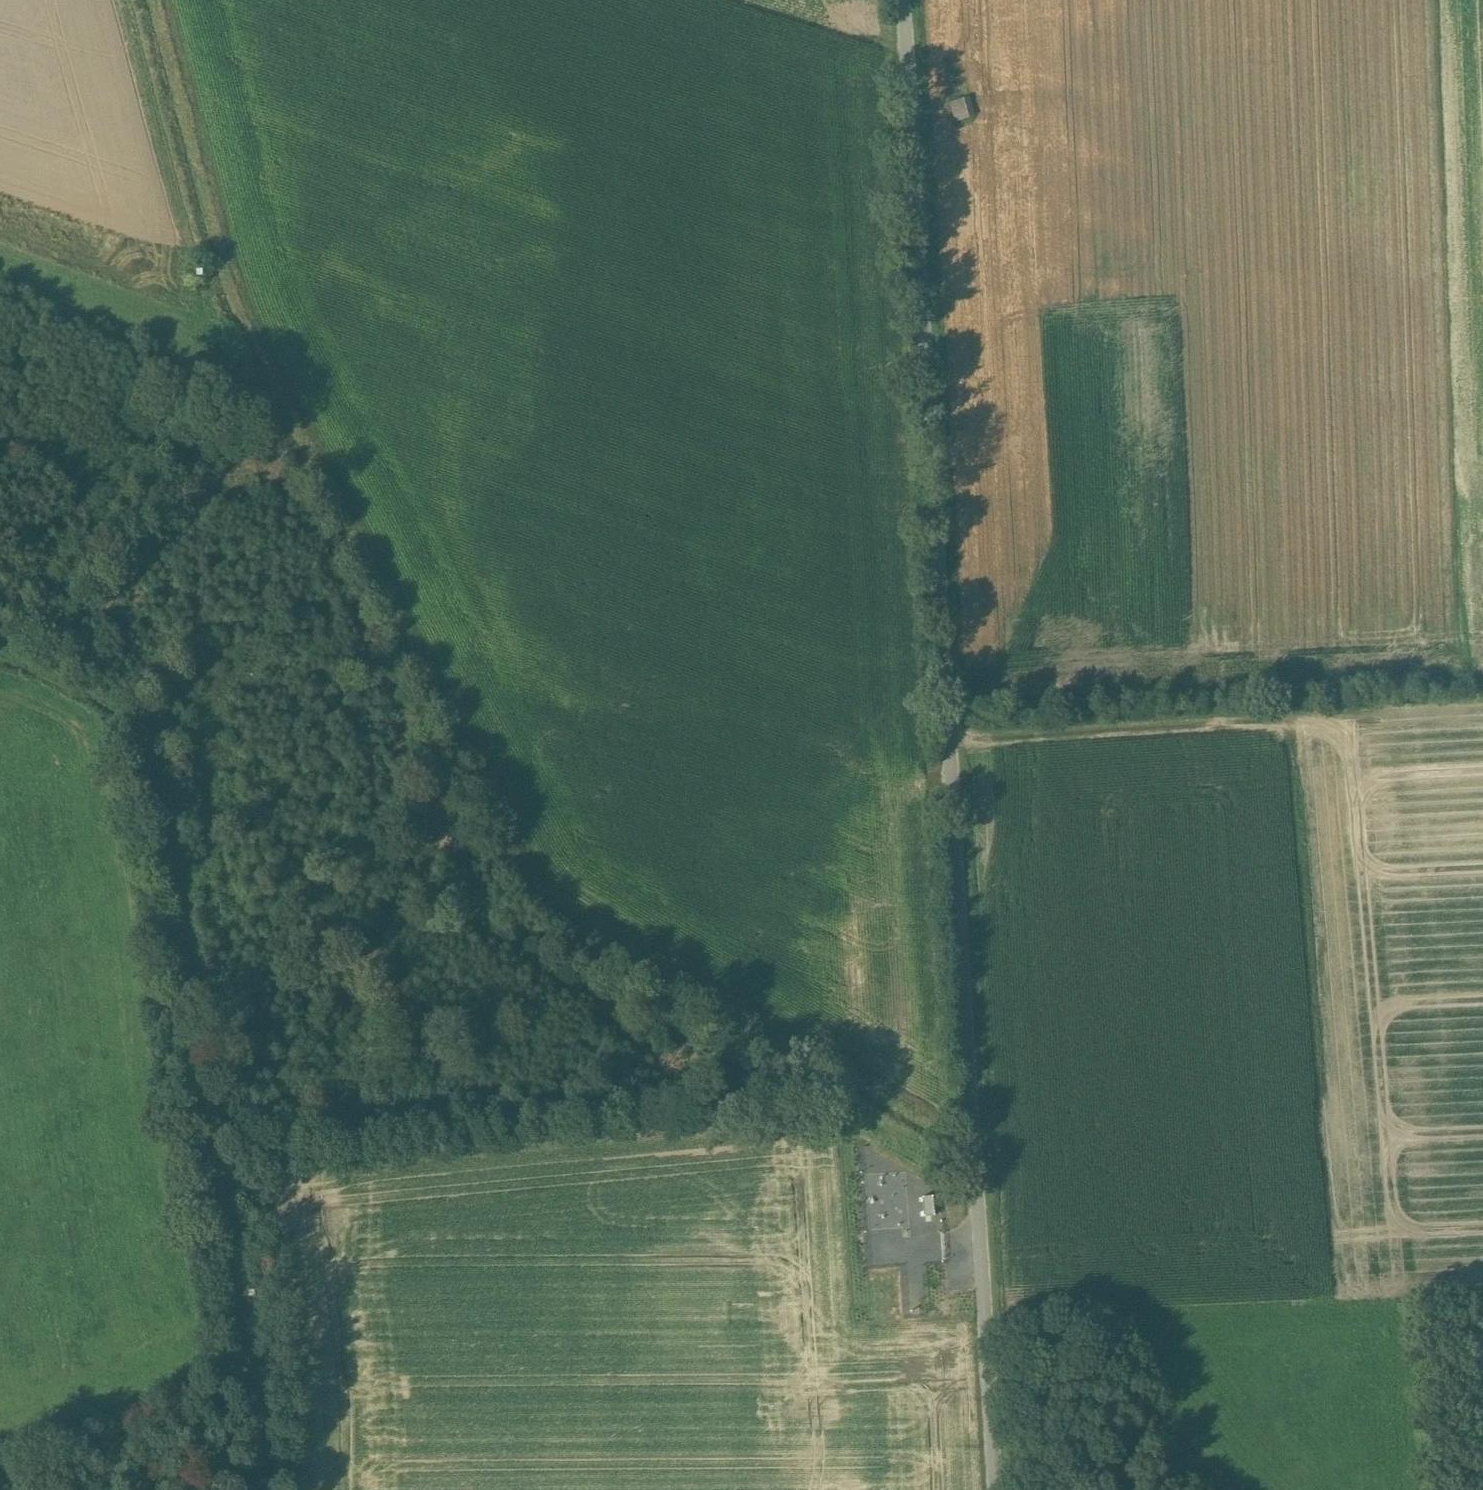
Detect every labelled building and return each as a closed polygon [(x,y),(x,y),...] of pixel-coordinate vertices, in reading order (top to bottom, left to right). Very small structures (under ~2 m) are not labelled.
[(969,97),(949,103),(954,121),(974,116),(969,97)]
